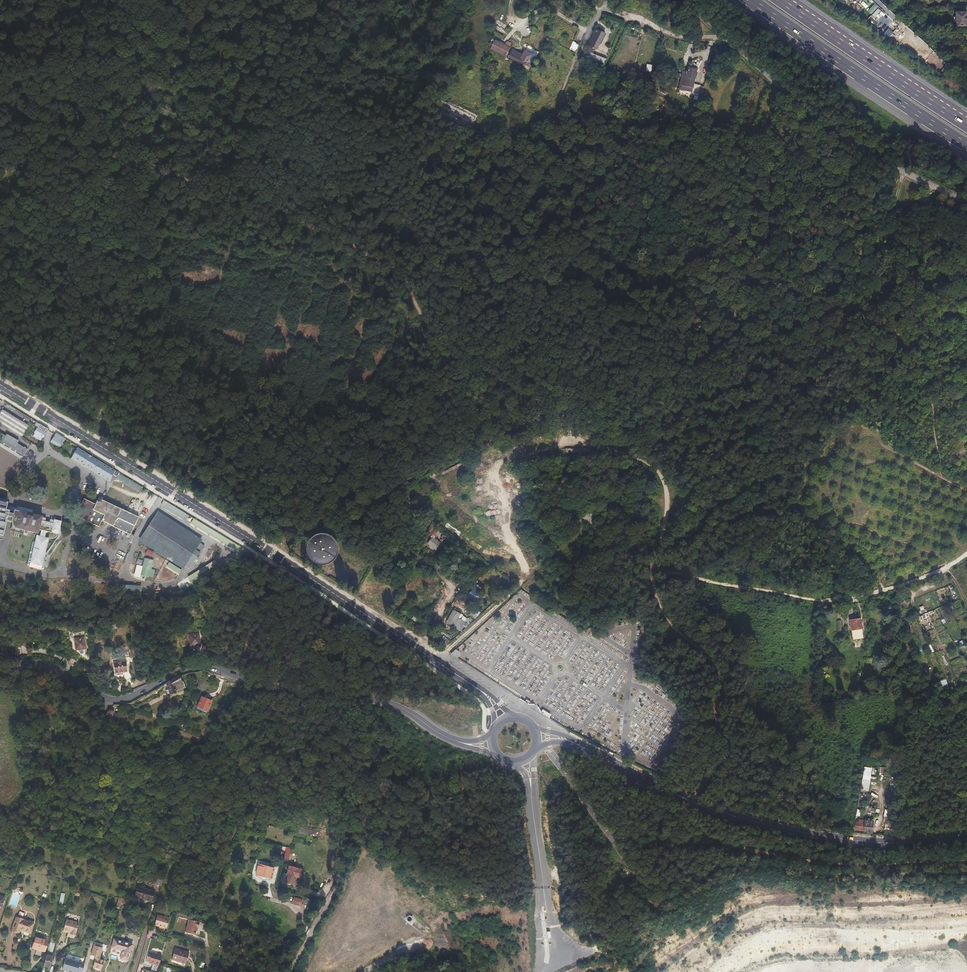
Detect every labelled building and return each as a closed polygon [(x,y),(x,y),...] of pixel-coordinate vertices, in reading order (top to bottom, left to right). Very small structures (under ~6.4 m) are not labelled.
[(955,8),(956,28),(966,27),(966,22),(966,13),(964,13),(963,7),(955,8)] [(603,36),(595,33),(588,48),(596,52),(603,36)] [(508,50),(495,43),(491,51),(504,58),(508,50)] [(579,46),(573,44),(569,51),(575,54),(579,46)] [(520,56),(518,59),(530,65),(535,56),(526,51),(523,57),(520,56)] [(584,52),(582,59),(605,66),(607,59),(584,52)] [(519,67),(520,64),(524,66),(522,69),(527,72),(530,65),(518,59),(516,58),(510,55),(508,59),(517,63),(516,65),(519,67)] [(688,76),(683,75),(681,84),(682,84),(681,93),(684,93),(685,86),(693,87),(693,91),(700,92),(701,85),(694,84),(696,77),(695,77),(696,73),(688,72),(688,76)] [(525,77),(521,75),(516,86),(532,93),(534,90),(530,88),(531,86),(526,84),(526,83),(523,81),(525,77)] [(539,86),(538,88),(555,95),(557,89),(539,81),(537,86),(539,86)] [(165,83),(162,91),(161,94),(171,97),(175,87),(165,83)] [(574,97),(568,94),(564,103),(570,106),(574,97)] [(866,128),(859,124),(855,130),(856,131),(861,135),(866,128)] [(1,410),(0,412),(0,424),(21,437),(27,426),(1,410)] [(43,432),(46,427),(36,421),(33,427),(35,428),(32,432),(42,438),(43,436),(41,435),(42,434),(44,435),(45,433),(43,432)] [(57,448),(63,438),(54,432),(50,438),(51,438),(50,442),(48,441),(47,443),(57,448)] [(16,444),(17,441),(5,434),(4,436),(0,434),(0,444),(20,457),(21,455),(23,456),(26,450),(16,444)] [(113,470),(76,448),(70,460),(108,482),(110,478),(113,470)] [(116,478),(118,473),(113,470),(110,478),(113,480),(114,477),(116,478)] [(141,487),(118,473),(116,478),(139,491),(141,487)] [(138,519),(139,517),(100,497),(97,502),(85,496),(75,515),(98,526),(102,520),(130,535),(136,523),(138,519)] [(188,515),(166,501),(164,506),(186,519),(188,515)] [(45,519),(40,518),(41,516),(19,510),(18,512),(13,511),(12,512),(4,510),(6,503),(0,502),(0,539),(5,521),(15,524),(14,528),(36,534),(37,530),(50,533),(50,532),(56,534),(60,522),(54,520),(54,522),(50,520),(49,524),(44,522),(45,519)] [(199,544),(154,515),(139,538),(184,567),(199,544)] [(435,537),(438,532),(434,528),(429,535),(432,537),(428,543),(437,549),(441,543),(438,540),(438,539),(435,537)] [(336,553),(336,549),(336,545),(335,542),(333,540),(331,537),(328,536),(325,535),(321,535),(318,535),(315,537),(312,539),(310,542),(309,546),(309,551),(310,555),(313,559),(317,561),(321,563),(326,562),(330,560),(333,557),(336,553)] [(40,567),(47,539),(35,536),(28,564),(40,567)] [(151,569),(153,561),(144,558),(139,575),(147,577),(149,568),(151,569)] [(166,565),(179,573),(181,569),(169,561),(166,565)] [(483,596),(473,588),(468,595),(473,599),(475,598),(479,601),(483,596)] [(464,622),(471,611),(473,608),(468,605),(463,614),(462,615),(456,612),(453,611),(449,618),(456,623),(464,627),(468,624),(464,622)] [(482,613),(473,607),(473,608),(471,611),(478,616),(482,613)] [(103,624),(101,620),(99,617),(96,619),(96,620),(95,623),(98,627),(101,627),(103,624)] [(454,627),(456,623),(449,618),(447,622),(454,627)] [(200,644),(199,632),(189,633),(190,645),(200,644)] [(448,644),(450,640),(444,636),(441,639),(448,644)] [(85,649),(83,637),(73,638),(75,651),(85,649)] [(7,643),(0,645),(0,652),(1,653),(9,650),(7,643)] [(127,672),(126,663),(113,665),(115,675),(122,674),(127,683),(132,680),(127,672)] [(186,690),(185,685),(183,685),(181,677),(175,679),(168,683),(169,687),(167,688),(170,696),(175,695),(176,693),(186,690)] [(199,695),(204,684),(201,683),(199,688),(197,687),(194,692),(199,695)] [(208,713),(213,703),(203,698),(198,708),(203,710),(208,713)] [(111,719),(114,711),(110,709),(109,709),(105,717),(111,719)] [(543,709),(541,712),(550,718),(552,714),(543,709)] [(126,717),(116,713),(113,719),(125,723),(126,717)] [(868,793),(873,767),(865,766),(860,792),(868,793)] [(871,807),(868,807),(868,804),(863,804),(862,813),(871,813),(871,807)] [(865,816),(858,815),(857,824),(864,825),(865,816)] [(875,818),(865,816),(864,825),(873,826),(875,818)] [(267,881),(268,879),(272,879),(274,869),(258,865),(256,876),(264,878),(264,880),(267,881)] [(299,878),(301,869),(289,866),(285,882),(293,884),(295,877),(296,877),(299,878)] [(161,886),(162,883),(163,879),(156,877),(155,883),(161,886)] [(149,907),(154,891),(138,886),(134,902),(144,905),(147,906),(149,907)] [(166,930),(166,928),(169,918),(158,915),(154,925),(159,926),(159,928),(166,930)] [(12,931),(15,932),(19,933),(20,930),(31,933),(33,923),(23,919),(23,917),(22,917),(19,916),(18,916),(17,917),(17,918),(16,917),(12,931)] [(75,935),(78,923),(66,919),(63,930),(67,931),(67,930),(70,931),(69,933),(75,935)] [(194,935),(195,930),(198,931),(200,922),(189,919),(186,932),(189,933),(194,935)] [(44,952),(47,940),(36,937),(33,948),(44,952)] [(127,961),(132,944),(114,938),(111,947),(122,951),(119,959),(127,961)] [(102,946),(95,944),(93,943),(90,954),(91,955),(94,956),(95,959),(93,967),(101,969),(104,959),(100,958),(99,954),(102,946)] [(186,963),(189,952),(175,948),(172,959),(186,963)] [(159,966),(162,955),(148,951),(146,960),(153,962),(152,964),(159,966)] [(49,967),(52,956),(46,955),(43,965),(49,967)] [(84,964),(65,959),(62,970),(70,971),(78,971),(80,971),(82,971),(84,964)]
